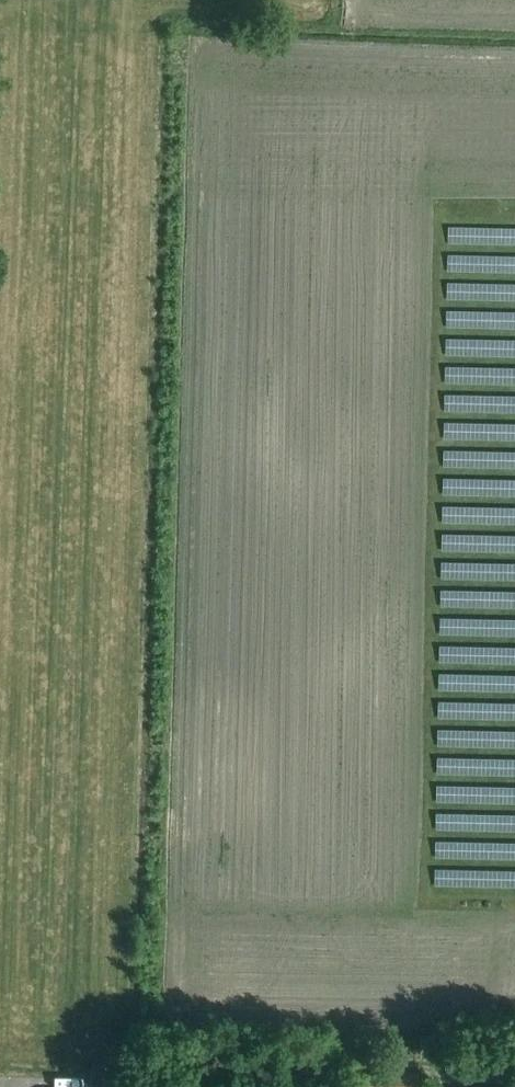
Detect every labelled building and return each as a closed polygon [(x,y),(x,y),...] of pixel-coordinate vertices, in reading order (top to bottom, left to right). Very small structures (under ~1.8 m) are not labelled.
[(487,269),(487,251),(454,251),(454,269),(487,269)] [(454,297),(487,296),(487,280),(454,281),(454,297)] [(452,325),(487,325),(487,307),(452,307),(452,325)] [(488,482),(464,481),(464,491),(487,492),(488,482)] [(451,503),(450,520),(490,521),(490,503),(451,503)] [(450,547),(490,549),(490,535),(450,533),(450,547)] [(449,577),(490,577),(490,560),(449,559),(449,577)] [(491,605),(491,587),(449,586),(448,604),(491,605)] [(451,628),(489,633),(491,621),(453,616),(451,628)] [(492,756),(447,755),(447,773),(492,774),(492,756)] [(493,785),(446,784),(445,800),(493,802),(493,785)] [(442,828),(493,829),(494,809),(442,809),(442,828)] [(494,857),(494,838),(441,837),(441,857),(494,857)] [(494,882),(494,866),(441,865),(441,882),(494,882)]
